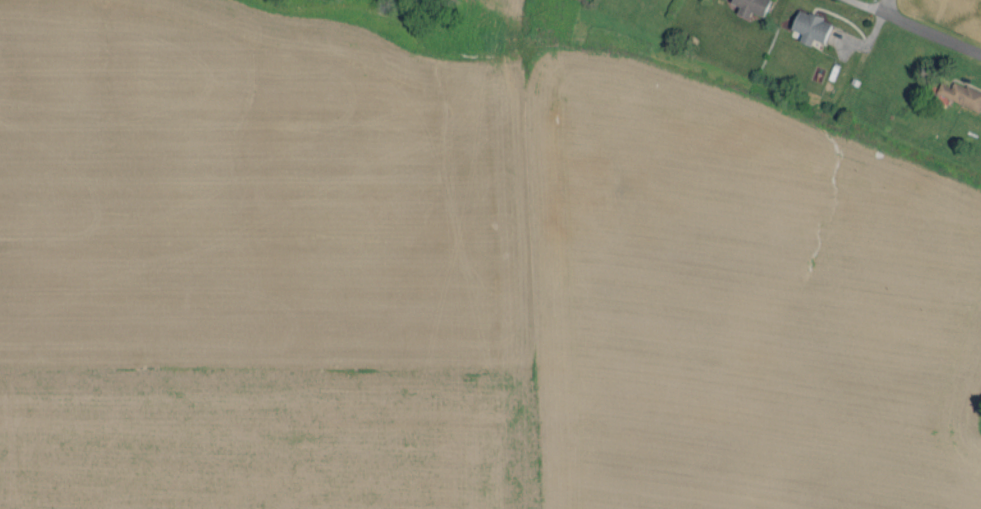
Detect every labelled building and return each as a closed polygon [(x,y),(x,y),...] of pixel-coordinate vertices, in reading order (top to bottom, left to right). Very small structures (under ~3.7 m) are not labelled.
[(730,11),(742,14),(744,8),(758,12),(762,0),(729,0),(733,1),(730,11)] [(784,26),(795,29),(793,38),(804,42),(807,35),(817,38),(825,17),(791,5),(784,26)] [(980,90),(948,77),(945,84),(934,79),(930,89),(974,108),(980,90)]
